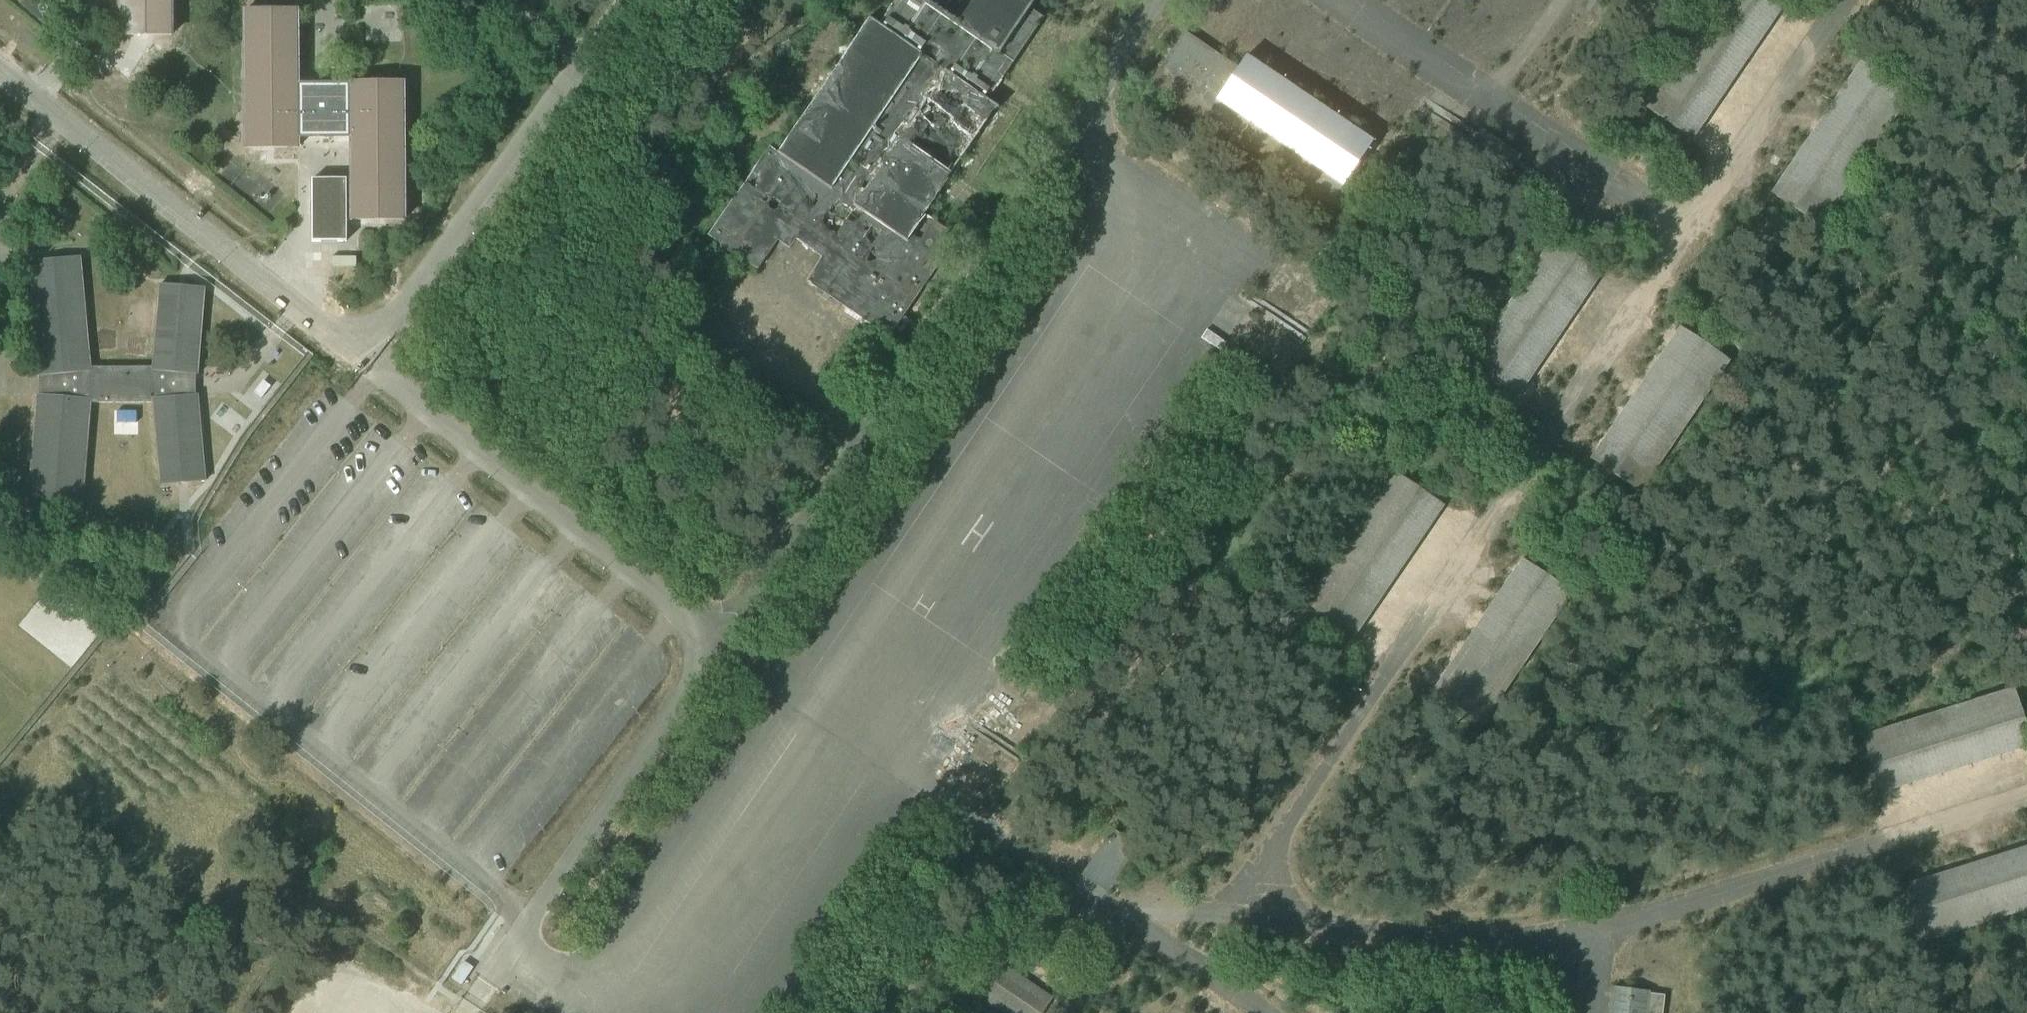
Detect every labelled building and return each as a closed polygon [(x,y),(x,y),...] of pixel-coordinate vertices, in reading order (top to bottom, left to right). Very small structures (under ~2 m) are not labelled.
[(119,35),(172,34),(172,0),(119,0),(119,35)] [(947,230),(924,214),(924,213),(996,107),(999,109),(1000,108),(987,99),(1002,77),(1003,77),(1043,18),(1030,8),(1035,0),(897,0),(895,3),(896,4),(881,26),(868,17),(867,18),(870,20),(780,153),(777,151),(776,152),(770,148),(770,147),(769,146),(709,234),(758,268),(784,230),(796,238),(802,229),(811,235),(816,228),(833,240),(805,280),(808,282),(808,281),(888,337),(929,277),(926,275),(935,262),(938,264),(957,237),(956,237),(947,230)] [(351,137),(351,219),(404,219),(403,82),(350,82),(350,84),(298,84),(297,10),(244,10),(245,147),(298,147),(298,137),(351,137)] [(1147,88),(1320,205),(1316,211),(1330,220),(1334,214),(1335,215),(1352,190),(1343,184),(1348,177),(1356,182),(1364,170),(1356,164),(1372,141),(1245,54),(1238,65),(1186,30),(1147,88)] [(1860,62),(1779,196),(1826,224),(1907,90),(1860,62)] [(344,185),(311,185),(311,246),(344,246),(344,185)] [(1524,399),(1560,341),(1545,333),(1590,260),(1556,239),(1476,370),(1524,399)] [(197,373),(204,289),(204,288),(160,284),(160,286),(153,367),(90,367),(80,258),(80,257),(27,262),(27,263),(28,263),(38,375),(37,375),(37,376),(42,376),(42,394),(37,394),(37,395),(38,395),(28,507),(28,508),(82,511),(82,510),(90,402),(153,402),(161,483),(160,483),(161,484),(205,480),(205,479),(204,479),(197,395),(197,394),(194,394),(194,374),(197,374),(197,373)] [(1683,325),(1597,460),(1647,491),(1732,356),(1683,325)] [(1370,636),(1447,499),(1397,471),(1343,566),(1342,565),(1333,580),(1332,579),(1317,606),(1370,636)] [(1493,724),(1576,587),(1525,556),(1442,693),(1493,724)] [(2026,749),(2026,715),(2019,687),(1864,731),(1881,790),(2026,749)] [(1113,829),(1083,873),(1107,890),(1137,846),(1113,829)] [(1931,927),(2026,902),(2026,847),(1918,875),(1931,927)] [(462,963),(452,978),(461,984),(471,969),(462,963)] [(1052,997),(1003,964),(981,997),(1005,1012),(1042,1012),(1052,997)] [(1665,992),(1613,986),(1610,1012),(1663,1012),(1665,992)]
